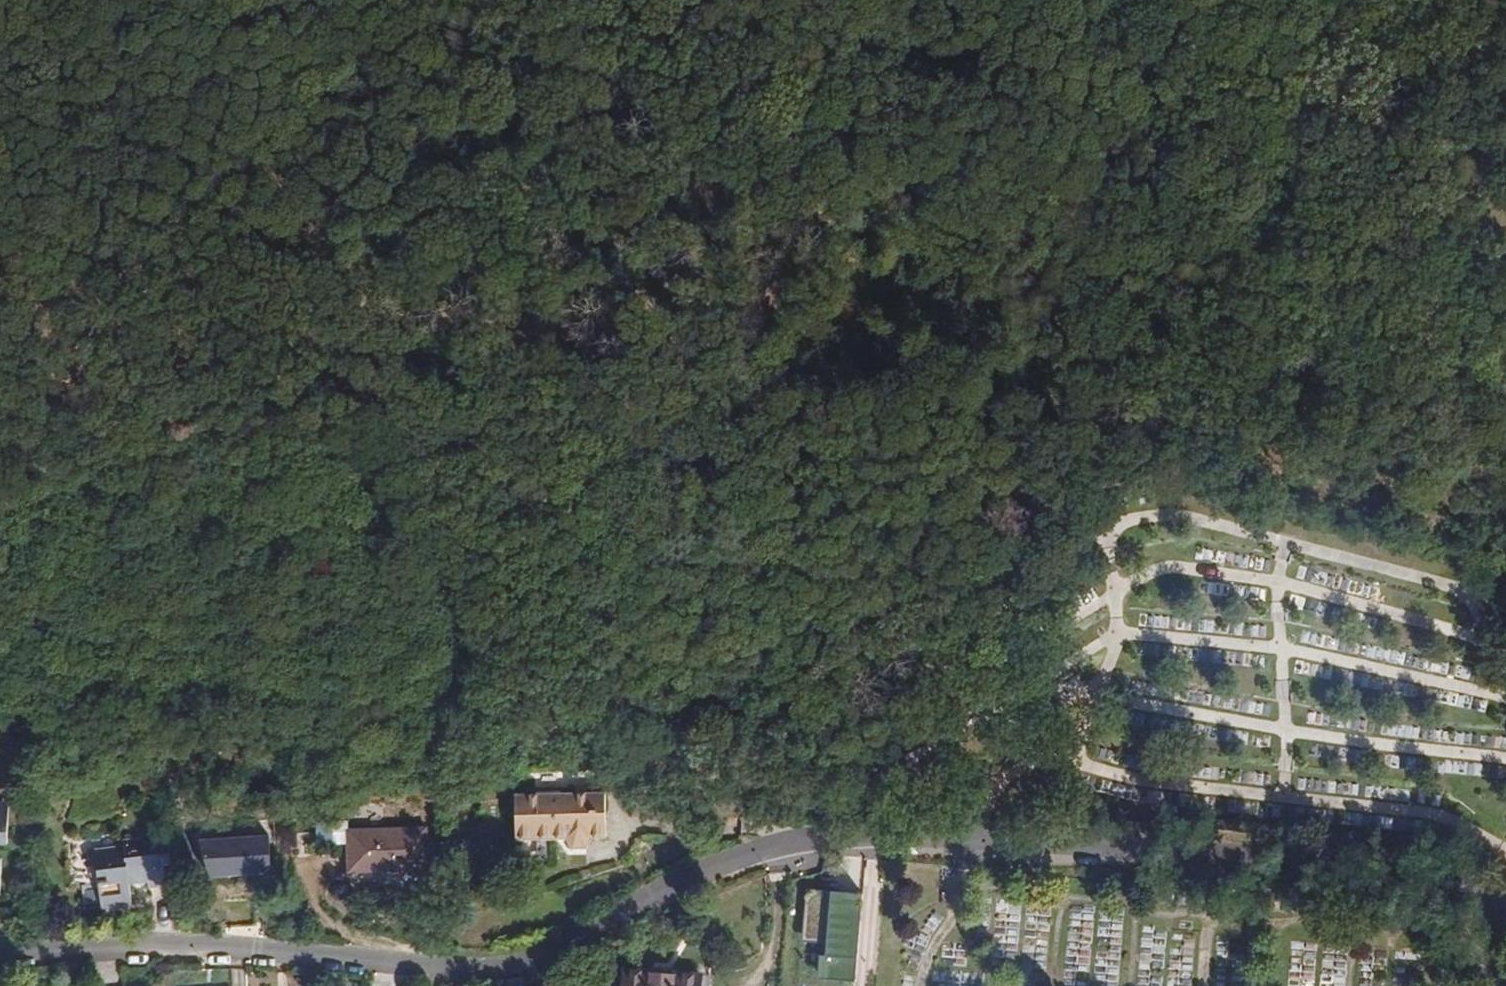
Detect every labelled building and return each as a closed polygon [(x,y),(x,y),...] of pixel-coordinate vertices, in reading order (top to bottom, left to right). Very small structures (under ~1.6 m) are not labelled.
[(567,840),(568,841),(606,826),(605,792),(514,794),(515,840),(567,840)] [(0,802),(0,822),(9,822),(10,802),(0,802)] [(9,844),(9,822),(0,822),(0,844),(9,844)] [(321,843),(347,842),(346,829),(346,822),(320,823),(321,843)] [(606,826),(568,841),(573,849),(586,848),(592,838),(607,838),(606,826)] [(346,829),(347,842),(347,873),(429,871),(428,827),(346,829)] [(269,834),(199,837),(211,874),(272,870),(269,834)] [(107,877),(98,878),(101,908),(133,904),(129,883),(149,881),(149,884),(168,882),(166,866),(172,866),(169,843),(144,846),(144,841),(122,844),(122,849),(94,853),(96,865),(105,863),(107,877)] [(96,865),(98,878),(107,877),(105,863),(96,865)] [(806,897),(801,954),(828,956),(827,968),(821,968),(820,985),(856,985),(864,902),(806,897)] [(702,974),(621,970),(620,985),(702,985),(702,974)]
